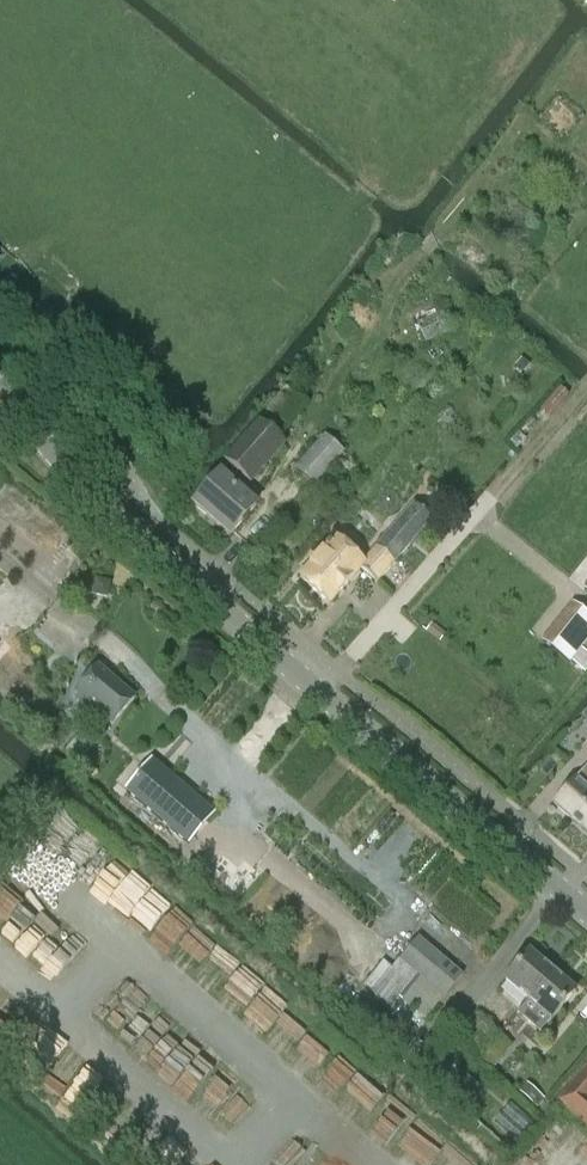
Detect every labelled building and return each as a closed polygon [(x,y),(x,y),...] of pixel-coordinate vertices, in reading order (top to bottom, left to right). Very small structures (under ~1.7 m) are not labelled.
[(522,360),(515,368),(522,374),(529,366),(522,360)] [(551,417),(569,396),(560,388),(542,409),(551,417)] [(259,422),(224,461),(251,484),(285,445),(259,422)] [(315,486),(344,452),(325,436),(296,469),(315,486)] [(230,537),(257,506),(221,475),(194,506),(230,537)] [(393,565),(432,520),(414,505),(375,550),(393,565)] [(329,604),(360,570),(377,584),(393,565),(375,550),(363,563),(335,539),(300,579),(329,604)] [(94,579),(91,591),(105,594),(108,582),(94,579)] [(586,610),(586,592),(583,589),(574,600),(586,610)] [(542,642),(571,664),(572,663),(581,650),(586,643),(586,615),(572,603),(542,642)] [(0,631),(0,656),(12,642),(0,631)] [(572,663),(582,671),(586,665),(586,655),(581,650),(572,663)] [(97,668),(75,694),(78,697),(76,700),(89,711),(91,708),(112,726),(135,700),(97,668)] [(152,759),(125,791),(189,846),(216,814),(152,759)] [(586,768),(553,805),(573,821),(586,804),(586,767),(586,768)] [(573,821),(586,834),(586,804),(573,821)] [(171,944),(182,925),(164,915),(153,934),(171,944)] [(425,1020),(444,998),(463,977),(418,939),(400,961),(417,976),(399,999),(425,1020)] [(528,1002),(553,973),(530,953),(505,982),(528,1002)] [(551,1021),(576,992),(553,973),(528,1002),(551,1021)] [(489,1051),(501,1036),(490,1027),(478,1041),(489,1051)] [(183,1028),(150,1062),(180,1091),(196,1074),(181,1059),(197,1041),(183,1028)] [(331,1047),(318,1063),(341,1082),(354,1065),(331,1047)] [(211,1103),(233,1081),(220,1067),(198,1090),(211,1103)] [(558,1104),(586,1128),(586,1069),(558,1104)] [(77,1074),(63,1097),(80,1108),(95,1085),(77,1074)] [(362,1074),(348,1092),(368,1107),(382,1088),(362,1074)] [(527,1086),(520,1094),(537,1108),(544,1100),(527,1086)] [(384,1105),(380,1115),(403,1125),(408,1115),(384,1105)] [(435,1156),(442,1149),(460,1164),(471,1164),(422,1120),(410,1133),(435,1156)]
